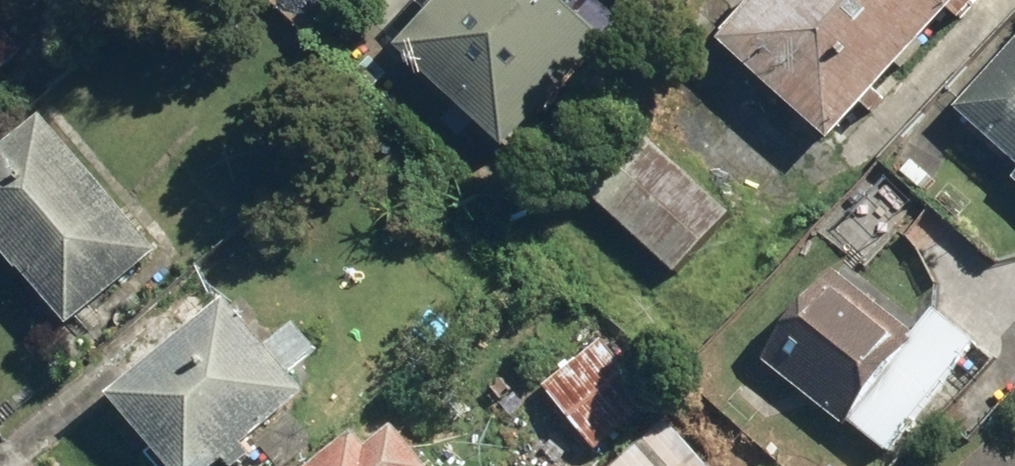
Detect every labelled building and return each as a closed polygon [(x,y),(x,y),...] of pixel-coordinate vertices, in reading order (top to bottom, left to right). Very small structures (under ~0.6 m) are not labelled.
[(600,35),(561,0),(435,0),(389,52),(498,150),(600,35)] [(722,42),(835,150),(978,0),(762,0),(722,42)] [(22,51),(0,27),(0,71),(22,51)] [(958,108),(1014,163),(1014,50),(958,108)] [(39,118),(0,151),(0,248),(68,330),(196,223),(162,183),(121,216),(39,118)] [(673,278),(729,213),(639,135),(583,199),(673,278)] [(838,272),(760,370),(880,465),(890,465),(986,346),(937,306),(915,334),(838,272)] [(219,297),(106,402),(166,465),(238,465),(308,401),(286,377),(318,348),(292,320),(264,345),(219,297)] [(645,390),(604,343),(545,396),(599,457),(641,419),(628,405),(645,390)] [(303,465),(421,465),(371,408),(303,465)] [(666,416),(607,465),(710,465),(666,416)]
